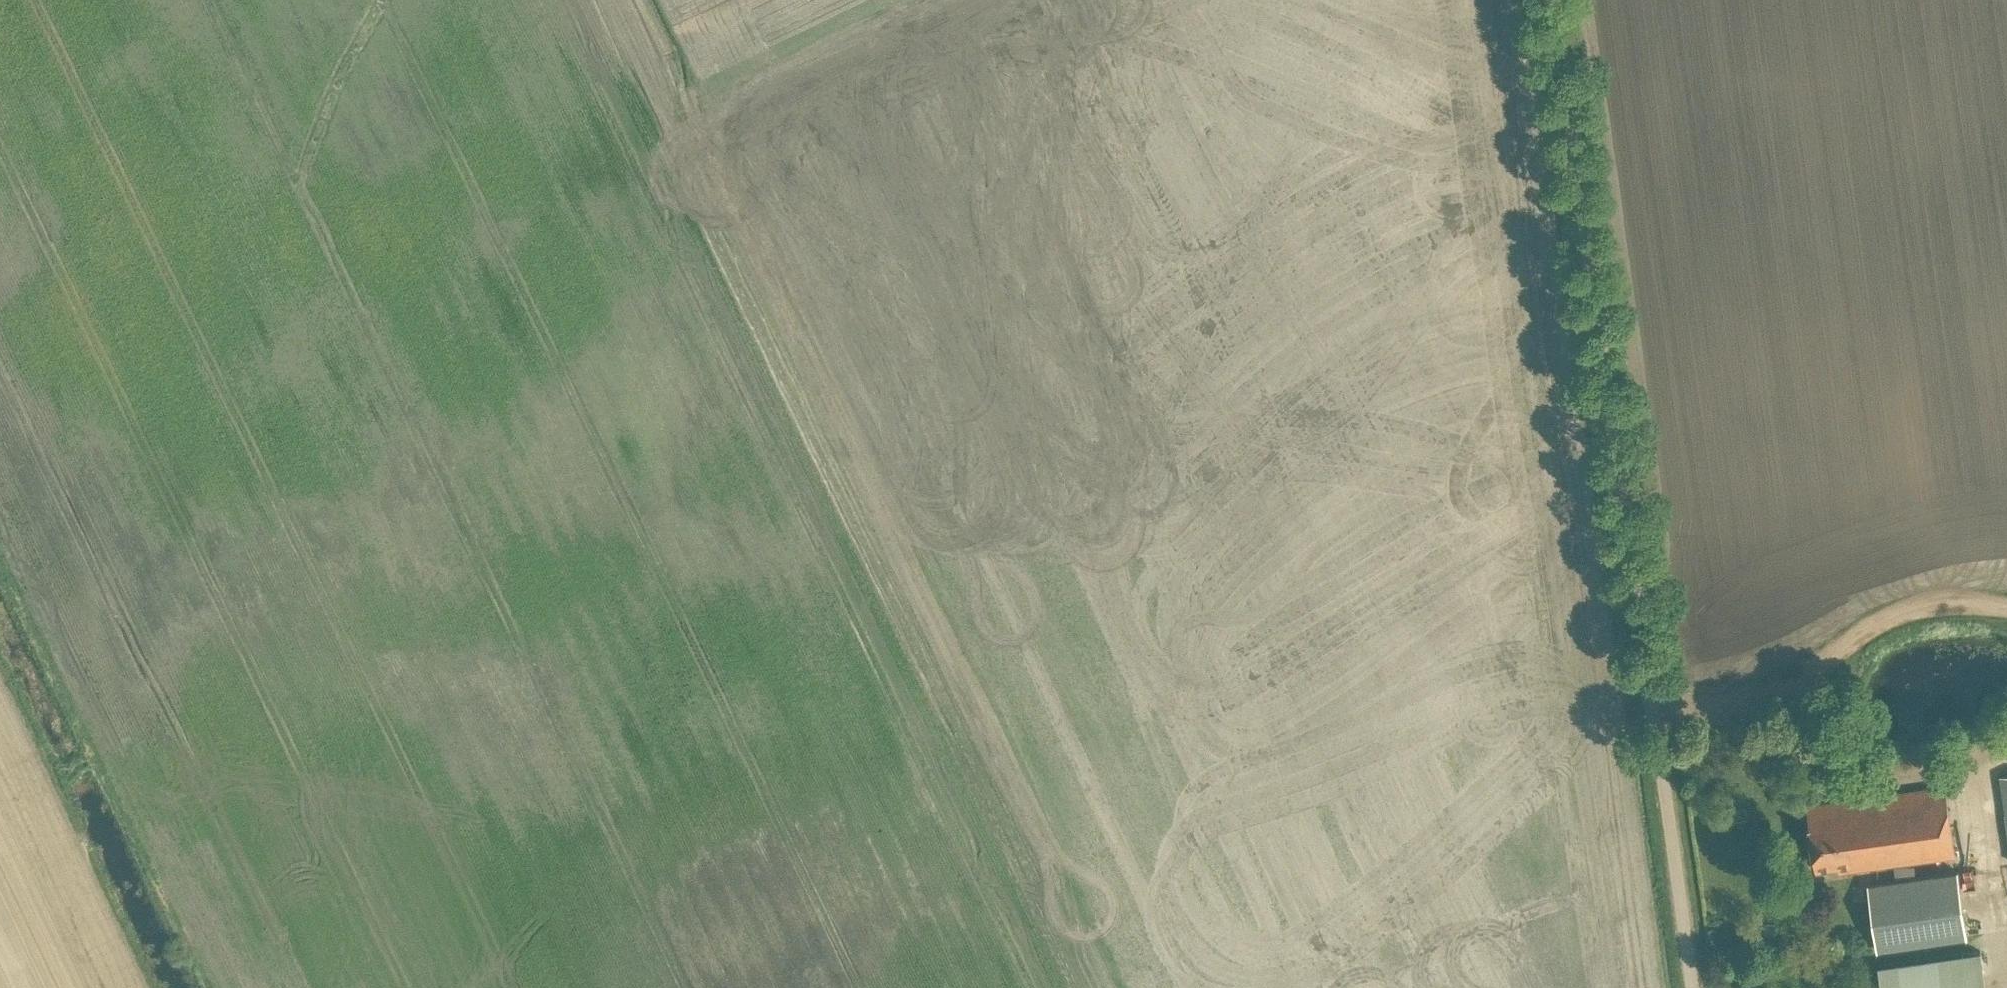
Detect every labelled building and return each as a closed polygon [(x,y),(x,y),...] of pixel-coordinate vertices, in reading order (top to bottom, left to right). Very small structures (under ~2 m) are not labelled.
[(1808,802),(1807,802),(1807,804),(1816,870),(1839,866),(1839,871),(1840,871),(1840,873),(1842,873),(1842,871),(1953,855),(1953,857),(1955,857),(1955,855),(1945,785),(1945,783),(1943,783),(1943,785),(1808,804),(1808,802)] [(1958,870),(1868,883),(1877,949),(1967,937),(1958,870)] [(1879,965),(1882,987),(1987,987),(1982,950),(1879,965)]
